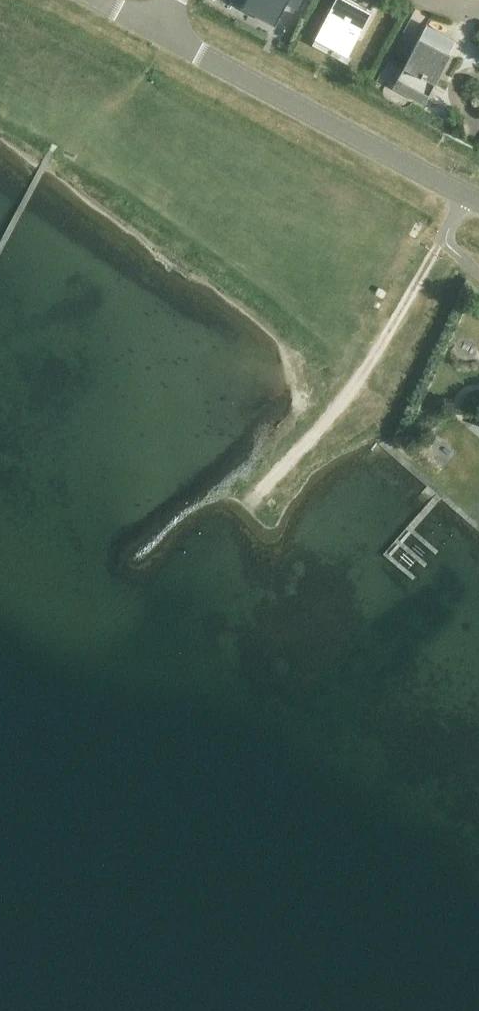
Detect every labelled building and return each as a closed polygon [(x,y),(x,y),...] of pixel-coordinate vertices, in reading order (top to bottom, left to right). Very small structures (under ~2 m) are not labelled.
[(243,5),(274,22),(285,1),(298,8),(302,0),(246,0),(243,5)] [(349,0),(335,0),(314,40),(345,57),(369,11),(349,0)] [(451,54),(449,53),(456,41),(426,25),(419,38),(419,37),(394,84),(426,101),(451,54)]
